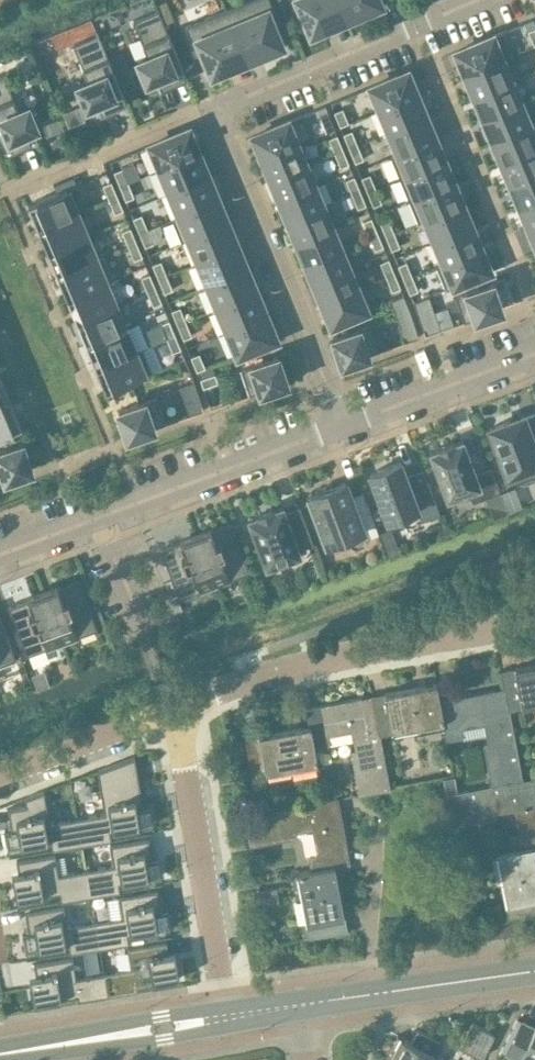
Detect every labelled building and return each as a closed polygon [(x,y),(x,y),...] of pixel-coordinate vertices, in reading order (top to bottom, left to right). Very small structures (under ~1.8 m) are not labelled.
[(247,60),(282,45),(270,15),(276,13),(270,0),(245,0),(226,8),(247,60)] [(338,0),(290,0),(293,6),(299,4),(311,33),(346,19),(338,0)] [(346,19),(381,4),(379,0),(338,0),(346,19)] [(187,77),(156,3),(155,4),(157,9),(133,19),(148,55),(139,58),(147,78),(157,74),(162,85),(160,85),(161,87),(187,77)] [(212,74),(247,60),(226,8),(185,25),(194,47),(200,45),(212,74)] [(127,101),(96,28),(94,29),(97,34),(73,44),(88,80),(79,84),(87,103),(97,99),(102,110),(100,110),(101,112),(127,101)] [(493,35),(456,50),(456,51),(465,73),(502,58),(512,54),(503,31),(493,35)] [(465,73),(475,95),(511,80),(502,58),(465,73)] [(193,59),(182,64),(187,76),(199,72),(193,59)] [(371,86),(380,109),(417,93),(407,71),(371,86)] [(6,151),(32,141),(31,139),(30,140),(25,129),(36,125),(28,105),(19,109),(4,73),(0,75),(0,136),(6,151)] [(475,95),(484,117),(520,102),(511,80),(475,95)] [(380,109),(389,130),(426,115),(417,93),(380,109)] [(484,117),(493,139),(529,124),(520,102),(484,117)] [(342,108),(334,111),(340,125),(348,122),(342,108)] [(334,128),(328,113),(320,117),(326,131),(334,128)] [(58,115),(42,121),(48,135),(63,129),(58,115)] [(389,130),(398,152),(435,137),(426,115),(389,130)] [(253,135),(263,157),(299,142),(290,119),(253,135)] [(529,124),(493,139),(502,161),(534,147),(534,121),(529,124)] [(150,144),(160,168),(199,152),(189,128),(150,144)] [(343,133),(349,147),(357,144),(351,129),(343,133)] [(334,152),(343,148),(337,134),(328,138),(334,152)] [(390,156),(399,178),(444,159),(435,137),(398,152),(390,156)] [(263,157),(271,178),(306,164),(297,144),(299,143),(299,142),(263,157)] [(357,144),(349,147),(355,161),(363,158),(357,144)] [(534,173),(534,147),(502,161),(511,183),(534,173)] [(349,163),(343,148),(334,152),(340,166),(349,163)] [(160,168),(170,191),(208,175),(199,152),(160,168)] [(399,178),(409,200),(453,181),(444,159),(399,178)] [(280,199),(314,185),(318,183),(310,162),(306,164),(271,178),(280,199)] [(120,185),(128,181),(122,167),(114,171),(120,185)] [(361,177),(367,191),(376,188),(370,173),(361,177)] [(511,183),(520,205),(534,198),(534,173),(511,183)] [(218,198),(208,175),(170,191),(180,214),(218,198)] [(352,193),(360,190),(354,175),(346,179),(352,193)] [(73,176),(54,184),(57,191),(66,188),(70,196),(75,180),(73,176)] [(103,184),(109,198),(117,195),(111,180),(103,184)] [(134,196),(128,181),(120,185),(126,199),(134,196)] [(462,203),(453,181),(409,200),(418,221),(426,218),(462,203)] [(280,199),(288,219),(323,205),(314,185),(280,199)] [(38,227),(76,212),(70,196),(66,188),(57,191),(28,203),(38,227)] [(376,188),(367,191),(373,205),(382,202),(376,188)] [(366,204),(360,190),(352,193),(358,207),(366,204)] [(117,195),(109,198),(115,212),(123,209),(117,195)] [(181,241),(189,237),(227,222),(218,198),(180,214),(171,218),(181,241)] [(520,205),(529,226),(534,224),(534,198),(520,205)] [(426,218),(435,240),(471,225),(462,203),(426,218)] [(288,219),(297,240),(332,226),(323,205),(288,219)] [(38,227),(48,251),(86,235),(76,212),(38,227)] [(139,231),(147,228),(141,214),(133,217),(139,231)] [(369,235),(377,231),(371,217),(363,220),(369,235)] [(380,220),(386,235),(394,231),(388,217),(380,220)] [(189,237),(199,261),(237,245),(227,222),(189,237)] [(435,240),(444,262),(481,247),(471,225),(435,240)] [(297,240),(306,261),(340,247),(332,226),(297,240)] [(122,230),(128,244),(136,241),(130,227),(122,230)] [(153,242),(147,228),(139,231),(145,246),(153,242)] [(383,245),(377,231),(369,235),(375,249),(383,245)] [(394,231),(386,235),(391,249),(400,245),(394,231)] [(48,251),(57,274),(95,258),(86,235),(48,251)] [(136,241),(128,244),(134,259),(142,255),(136,241)] [(199,261),(208,284),(247,268),(237,245),(199,261)] [(349,267),(340,247),(306,261),(314,281),(349,267)] [(481,247),(444,262),(436,265),(445,288),(490,269),(481,247)] [(67,297),(105,281),(113,278),(103,254),(95,258),(57,274),(67,297)] [(386,276),(394,272),(388,258),(380,261),(386,276)] [(158,277),(167,274),(161,260),(152,263),(158,277)] [(398,264),(404,279),(412,275),(406,261),(398,264)] [(314,281),(323,302),(357,288),(349,267),(314,281)] [(208,284),(218,307),(256,291),(247,268),(208,284)] [(400,287),(394,272),(386,276),(392,290),(400,287)] [(141,276),(147,291),(155,287),(149,273),(141,276)] [(172,288),(167,274),(158,277),(164,292),(172,288)] [(412,275),(404,279),(410,293),(418,289),(412,275)] [(67,297),(76,320),(115,304),(105,281),(67,297)] [(455,295),(464,321),(501,308),(492,282),(455,295)] [(361,286),(357,288),(323,302),(332,324),(370,308),(361,286)] [(155,287),(147,291),(153,305),(161,301),(155,287)] [(218,307),(228,330),(266,314),(256,291),(218,307)] [(390,300),(405,341),(419,336),(409,309),(403,294),(390,300)] [(428,295),(413,301),(425,334),(440,329),(430,299),(428,295)] [(76,320),(86,343),(124,327),(115,304),(76,320)] [(177,324),(186,320),(180,306),(171,309),(177,324)] [(266,314),(228,330),(238,354),(276,338),(266,314)] [(160,323),(166,337),(175,333),(169,319),(160,323)] [(192,335),(186,320),(177,324),(183,338),(192,335)] [(160,323),(145,329),(151,343),(153,343),(166,337),(160,323)] [(370,323),(333,336),(342,362),(379,350),(370,323)] [(86,343),(96,366),(134,350),(124,327),(86,343)] [(175,333),(166,337),(172,351),(181,348),(175,333)] [(142,347),(134,350),(96,366),(106,390),(152,371),(142,347)] [(199,352),(191,356),(197,370),(205,367),(199,352)] [(240,368),(249,394),(287,381),(278,355),(240,368)] [(191,373),(177,381),(189,414),(204,409),(194,380),(191,373)] [(200,378),(203,386),(218,381),(215,373),(200,378)] [(11,402),(1,378),(0,379),(0,406),(11,402)] [(156,396),(118,409),(127,435),(165,423),(156,396)] [(11,402),(0,406),(0,434),(21,425),(11,402)] [(512,472),(515,478),(516,480),(519,481),(521,482),(524,482),(533,478),(534,477),(534,411),(524,415),(524,414),(490,427),(508,474),(512,472)] [(469,493),(473,501),(500,491),(491,466),(475,472),(462,439),(454,442),(454,440),(438,446),(439,448),(430,451),(449,501),(469,493)] [(31,468),(22,442),(0,449),(0,478),(31,468)] [(400,460),(370,472),(387,519),(395,516),(396,518),(400,521),(410,518),(411,512),(410,511),(417,508),(422,520),(440,513),(427,480),(416,485),(411,473),(406,475),(400,460)] [(354,507),(345,481),(309,495),(318,518),(315,522),(318,529),(322,529),(327,542),(345,535),(348,544),(354,546),(363,543),(366,537),(363,528),(375,524),(367,502),(354,507)] [(273,509),(258,514),(259,516),(249,519),(249,521),(250,520),(266,563),(265,564),(266,565),(272,563),(274,567),(295,559),(293,555),(300,552),(300,551),(298,552),(297,549),(313,543),(299,505),(283,511),(282,508),(284,508),(283,507),(273,510),(273,509)] [(195,532),(215,584),(250,571),(231,521),(211,529),(210,527),(195,532)] [(215,584),(195,532),(180,538),(181,540),(160,548),(179,597),(215,584)] [(42,590),(62,642),(97,628),(79,579),(58,587),(57,584),(42,590)] [(62,642),(42,590),(27,595),(28,598),(8,606),(26,655),(62,642)] [(16,659),(0,617),(0,665),(16,659)] [(510,709),(534,704),(534,664),(500,671),(503,687),(504,687),(508,709),(510,709)] [(380,734),(381,734),(393,732),(392,730),(442,721),(442,723),(444,722),(440,699),(437,683),(373,695),(380,734)] [(523,778),(510,709),(508,709),(504,687),(503,687),(440,699),(444,722),(442,723),(446,739),(463,736),(461,728),(484,723),(488,742),(483,743),(491,784),(523,778)] [(359,794),(391,788),(381,734),(380,734),(373,695),(305,708),(309,725),(313,747),(315,747),(315,746),(330,743),(328,735),(351,730),(355,749),(350,750),(359,794)] [(245,737),(252,776),(266,773),(266,772),(318,762),(315,747),(313,747),(309,725),(245,737)] [(104,812),(77,817),(82,844),(112,838),(110,830),(153,822),(150,804),(147,805),(143,806),(140,789),(135,756),(97,770),(104,812)] [(454,776),(443,778),(446,793),(447,792),(457,791),(454,776)] [(491,784),(457,791),(447,792),(446,793),(452,825),(496,816),(496,812),(514,808),(518,832),(510,833),(512,848),(513,850),(534,846),(534,776),(523,778),(491,784)] [(7,829),(4,829),(7,847),(50,840),(52,849),(82,844),(77,817),(50,822),(44,790),(24,797),(26,804),(7,808),(9,820),(11,828),(7,829)] [(338,796),(243,814),(250,846),(294,837),(293,832),(312,829),(316,852),(308,854),(310,869),(311,870),(335,866),(351,863),(349,853),(338,796)] [(114,864),(86,869),(90,895),(120,890),(119,882),(162,874),(159,856),(156,857),(152,857),(149,841),(149,837),(111,843),(114,864)] [(496,851),(508,917),(534,912),(534,846),(513,850),(512,848),(496,851)] [(18,871),(12,872),(13,881),(16,899),(59,892),(60,900),(90,895),(86,869),(59,873),(55,853),(16,859),(18,871)] [(308,937),(347,930),(335,866),(311,870),(310,869),(296,872),(308,937)] [(123,916),(95,920),(99,947),(129,942),(128,933),(143,931),(144,935),(165,931),(164,927),(171,926),(167,908),(164,908),(161,909),(160,901),(157,888),(119,895),(123,916)] [(25,932),(22,933),(25,951),(68,944),(69,952),(99,947),(95,920),(67,925),(64,904),(25,911),(27,923),(28,932),(25,932)] [(132,967),(104,972),(108,994),(137,989),(136,985),(179,978),(176,960),(175,951),(168,952),(166,940),(128,946),(132,967)] [(36,974),(29,975),(31,984),(34,1003),(77,995),(77,999),(108,994),(104,972),(76,977),(73,956),(34,963),(36,974)] [(505,1052),(521,1059),(534,1059),(534,1025),(534,1026),(521,1020),(505,1052)] [(460,1046),(482,1057),(494,1033),(472,1021),(460,1046)] [(441,1041),(417,1029),(411,1041),(401,1036),(389,1059),(433,1059),(442,1041),(441,1041)]
